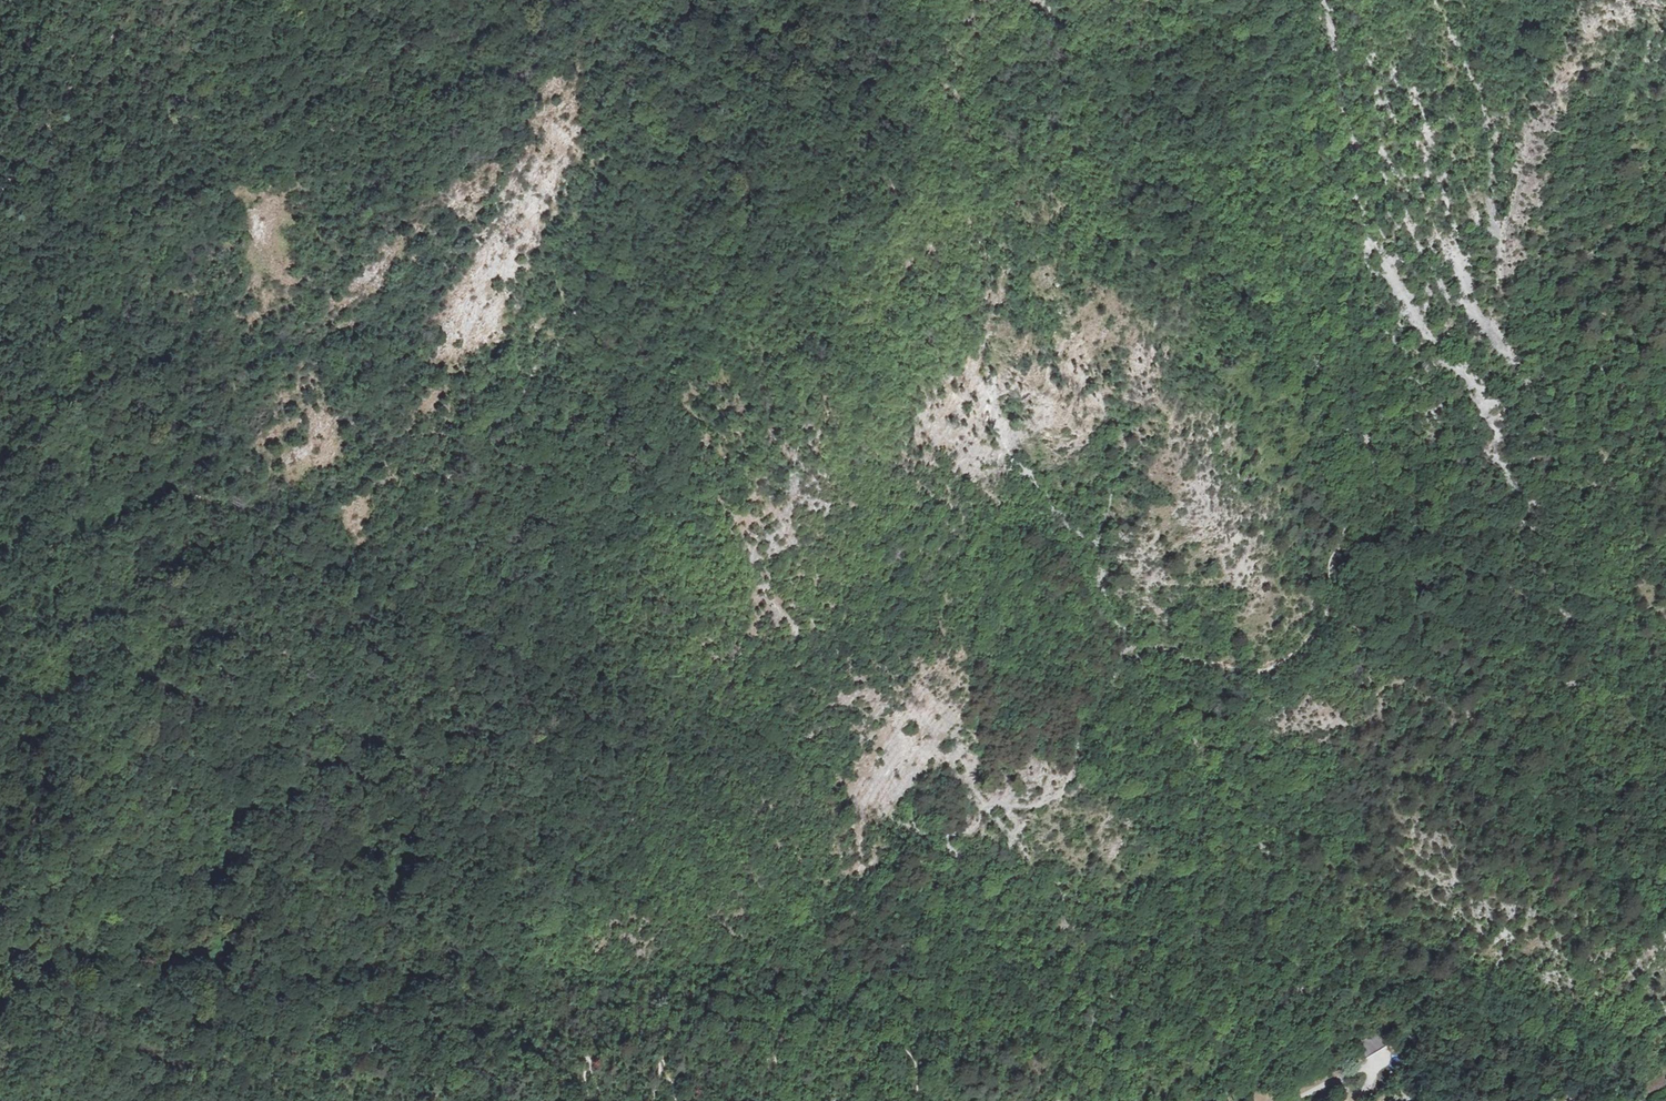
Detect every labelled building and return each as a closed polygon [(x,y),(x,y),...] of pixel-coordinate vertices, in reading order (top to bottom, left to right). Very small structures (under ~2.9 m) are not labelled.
[(1379,1031),(1358,1044),(1367,1058),(1388,1046),(1379,1031)]
